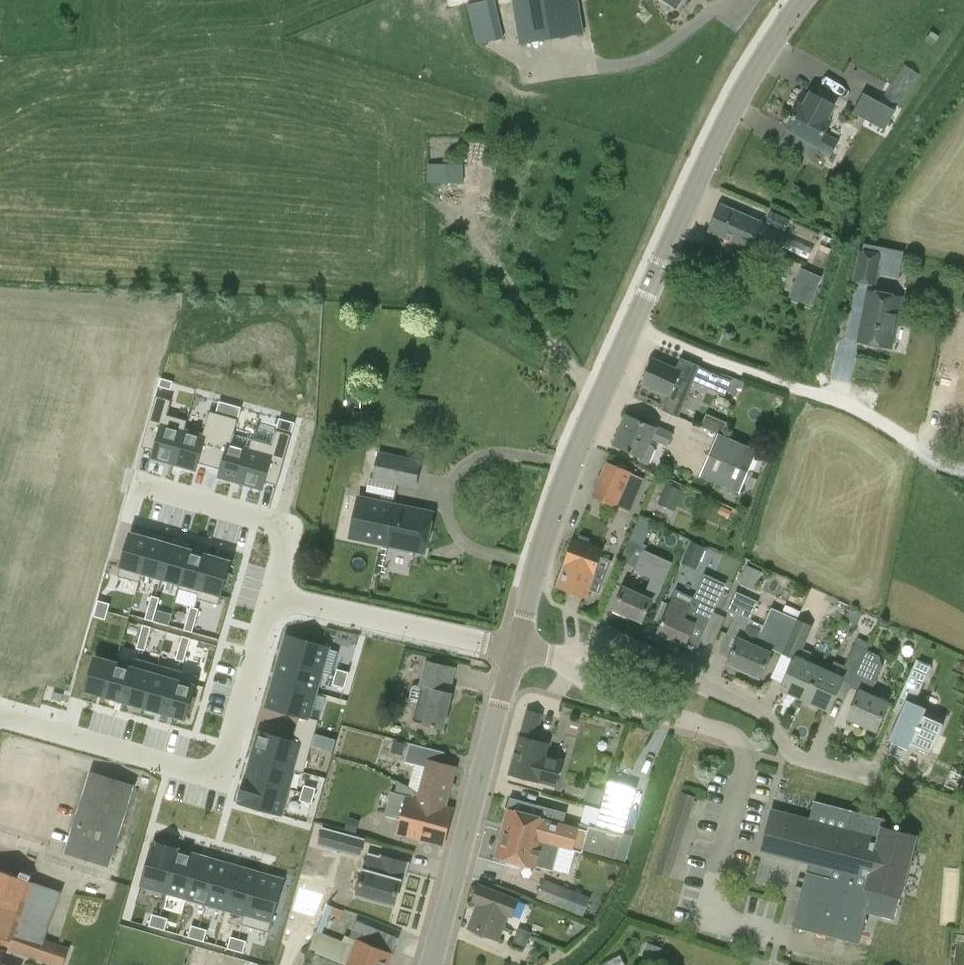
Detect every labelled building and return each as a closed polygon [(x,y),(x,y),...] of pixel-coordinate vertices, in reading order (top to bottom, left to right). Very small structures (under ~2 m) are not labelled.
[(477,44),(503,38),(495,0),(480,0),(468,3),(477,44)] [(585,33),(579,0),(512,0),(520,44),(585,33)] [(931,31),(925,41),(933,46),(939,36),(931,31)] [(903,64),(883,96),(899,106),(919,74),(903,64)] [(787,128),(804,137),(803,139),(832,155),(840,141),(825,133),(832,121),(828,119),(836,105),(812,92),(804,106),(800,104),(787,128)] [(863,94),(853,112),(885,129),(895,110),(863,94)] [(464,162),(428,162),(428,181),(464,181),(464,162)] [(751,248),(755,240),(782,251),(783,247),(809,258),(813,248),(787,237),(789,233),(721,204),(710,230),(751,248)] [(766,222),(786,231),(791,218),(772,210),(766,222)] [(860,249),(854,279),(877,284),(883,254),(860,249)] [(802,267),(790,295),(810,304),(823,276),(802,267)] [(891,347),(901,297),(869,290),(859,340),(891,347)] [(642,382),(665,392),(669,394),(662,410),(678,417),(695,378),(711,384),(710,387),(724,393),(730,381),(700,368),(701,366),(681,357),(675,369),(653,359),(642,382)] [(161,378),(159,386),(171,389),(172,387),(173,381),(162,378),(161,378)] [(157,396),(142,446),(155,450),(153,458),(174,464),(184,429),(165,424),(172,400),(157,396)] [(227,403),(220,401),(216,413),(224,415),(227,403)] [(227,403),(224,415),(238,419),(242,407),(227,403)] [(184,429),(174,464),(196,470),(198,462),(210,466),(224,415),(210,411),(203,435),(184,429)] [(703,424),(718,430),(723,417),(708,411),(703,424)] [(224,415),(210,466),(221,469),(219,477),(241,483),(251,448),(232,443),(239,419),(224,415)] [(655,446),(649,443),(651,438),(668,445),(673,435),(655,427),(629,416),(624,428),(622,427),(614,445),(640,456),(639,459),(647,463),(650,462),(656,449),(655,446)] [(277,430),(292,434),(295,422),(280,418),(277,430)] [(251,448),(241,483),(263,489),(265,481),(278,485),(292,434),(277,430),(270,454),(251,448)] [(739,493),(758,450),(718,433),(699,476),(739,493)] [(360,473),(373,476),(372,477),(370,477),(367,490),(382,494),(380,501),(359,496),(350,536),(424,552),(433,512),(393,504),(397,484),(416,488),(422,460),(378,451),(378,452),(365,449),(360,473)] [(617,507),(618,505),(630,511),(645,478),(632,472),(607,461),(591,496),(617,507)] [(682,491),(668,484),(663,496),(677,502),(682,491)] [(642,621),(651,600),(655,601),(673,561),(646,549),(648,544),(644,543),(653,523),(640,517),(620,559),(636,567),(635,570),(652,577),(644,596),(624,587),(613,611),(629,618),(630,615),(642,621)] [(131,532),(121,567),(142,573),(152,538),(131,532)] [(586,596),(603,549),(588,543),(590,539),(579,535),(577,539),(574,538),(557,586),(586,596)] [(152,538),(142,573),(162,578),(171,544),(152,538)] [(681,564),(697,570),(706,548),(691,541),(681,564)] [(171,544),(162,578),(181,584),(191,549),(171,544)] [(191,549),(181,584),(201,589),(211,555),(191,549)] [(211,555),(201,589),(221,595),(225,584),(229,585),(232,573),(228,572),(231,561),(211,555)] [(753,591),(756,584),(762,572),(748,566),(742,577),(739,584),(753,591)] [(685,644),(694,625),(705,630),(725,585),(704,577),(696,597),(677,589),(673,599),(658,632),(685,644)] [(727,634),(738,638),(727,663),(759,678),(771,652),(773,648),(777,650),(788,614),(797,618),(801,610),(786,603),(783,611),(772,606),(764,624),(750,618),(758,600),(737,591),(728,611),(735,615),(727,634)] [(154,597),(154,609),(165,609),(165,597),(154,597)] [(99,600),(97,608),(108,611),(110,604),(99,600)] [(806,700),(820,667),(808,662),(812,652),(803,648),(817,617),(809,613),(812,606),(805,602),(801,610),(797,618),(788,614),(777,650),(782,653),(775,668),(788,674),(782,689),(806,700)] [(193,604),(193,615),(204,615),(204,604),(193,604)] [(97,608),(94,615),(106,619),(108,611),(97,608)] [(154,609),(154,619),(165,619),(165,609),(154,609)] [(193,615),(193,627),(204,627),(204,615),(193,615)] [(149,624),(137,624),(149,637),(149,624)] [(136,631),(136,642),(149,651),(149,640),(136,631)] [(286,634),(279,660),(323,673),(330,647),(286,634)] [(182,637),(182,650),(191,650),(191,637),(182,637)] [(857,637),(854,643),(867,649),(870,643),(857,637)] [(820,667),(806,700),(828,710),(842,679),(851,683),(852,684),(867,649),(854,643),(845,665),(835,660),(829,672),(820,667)] [(888,702),(870,694),(883,666),(880,655),(867,649),(852,684),(851,683),(850,687),(860,691),(848,718),(876,730),(888,702)] [(182,650),(182,660),(191,660),(191,650),(182,650)] [(915,703),(921,689),(934,661),(920,655),(919,659),(916,658),(912,670),(894,709),(904,714),(893,738),(894,738),(890,746),(892,750),(901,755),(905,752),(909,745),(928,753),(929,750),(931,751),(933,748),(936,743),(939,738),(941,732),(942,727),(943,723),(942,722),(943,719),(925,712),(926,708),(915,703)] [(96,656),(86,691),(107,696),(116,662),(96,656)] [(280,661),(273,680),(317,693),(322,676),(280,661)] [(116,662),(107,696),(126,702),(136,668),(116,662)] [(411,700),(419,702),(414,721),(444,728),(452,693),(448,693),(454,668),(427,662),(421,685),(415,684),(412,686),(409,697),(411,700)] [(136,668),(126,702),(146,708),(156,673),(136,668)] [(337,670),(335,677),(347,681),(349,673),(337,670)] [(156,673),(146,708),(165,713),(175,679),(156,673)] [(335,677),(333,685),(344,688),(347,681),(335,677)] [(175,679),(165,713),(186,719),(189,708),(193,709),(197,697),(193,696),(196,685),(175,679)] [(273,680),(266,705),(310,718),(317,693),(273,680)] [(519,736),(509,773),(557,786),(564,759),(546,754),(549,744),(535,740),(542,713),(527,709),(520,736),(519,736)] [(259,732),(252,757),(295,769),(303,744),(259,732)] [(406,744),(394,741),(391,752),(403,755),(406,744)] [(252,757),(246,776),(290,789),(295,771),(252,757)] [(417,798),(446,806),(457,766),(428,759),(419,790),(417,798)] [(90,770),(64,853),(110,867),(135,785),(90,770)] [(246,776),(239,802),(282,815),(290,789),(246,776)] [(601,809),(628,816),(637,787),(609,779),(601,809)] [(454,808),(446,806),(417,798),(419,790),(398,780),(395,791),(391,790),(385,815),(401,818),(397,834),(444,846),(454,808)] [(304,785),(302,793),(313,796),(316,788),(304,785)] [(604,789),(589,785),(585,801),(600,805),(604,789)] [(669,878),(695,796),(682,792),(655,874),(669,878)] [(302,793),(299,801),(311,804),(313,796),(302,793)] [(632,839),(623,836),(628,816),(601,809),(595,828),(580,823),(578,828),(563,824),(566,813),(511,798),(503,829),(561,846),(574,849),(583,852),(583,849),(626,861),(632,839)] [(842,871),(852,830),(847,829),(772,809),(762,850),(842,871)] [(852,830),(842,871),(839,880),(806,872),(792,926),(859,943),(873,889),(900,896),(916,836),(883,828),(886,819),(852,810),(847,829),(852,830)] [(348,819),(345,831),(356,834),(359,823),(348,819)] [(366,837),(322,825),(317,844),(361,856),(366,837)] [(507,859),(523,863),(535,866),(536,865),(554,870),(561,846),(503,829),(495,856),(507,859)] [(154,841),(141,885),(167,893),(180,849),(154,841)] [(180,849),(167,893),(187,898),(199,854),(180,849)] [(199,854),(187,898),(206,904),(219,860),(199,854)] [(403,881),(408,863),(381,856),(380,857),(369,854),(358,894),(394,904),(401,880),(403,881)] [(219,860),(206,904),(226,909),(238,865),(219,860)] [(238,865),(226,909),(246,915),(258,871),(238,865)] [(1,964),(5,952),(1,951),(3,945),(57,964),(63,964),(70,946),(45,938),(62,890),(0,868),(0,964),(3,964),(1,964)] [(258,871),(246,915),(272,922),(284,878),(258,871)] [(591,896),(544,878),(536,897),(583,915),(591,896)] [(512,916),(519,899),(480,884),(473,901),(478,903),(468,928),(498,940),(508,914),(512,916)] [(393,954),(403,928),(372,915),(359,914),(350,936),(345,934),(342,940),(322,932),(334,903),(329,900),(309,949),(347,964),(388,964),(393,954)] [(152,913),(149,925),(156,927),(160,916),(152,913)] [(160,916),(156,927),(164,929),(167,918),(160,916)] [(191,925),(188,936),(195,938),(199,927),(191,925)] [(199,927),(195,938),(203,941),(206,929),(199,927)] [(526,947),(531,935),(519,930),(514,942),(526,947)] [(230,936),(227,947),(235,950),(238,938),(230,936)] [(238,938),(235,950),(242,952),(246,941),(238,938)] [(648,943),(643,957),(658,962),(662,948),(648,943)] [(620,955),(601,964),(625,964),(620,955)]
